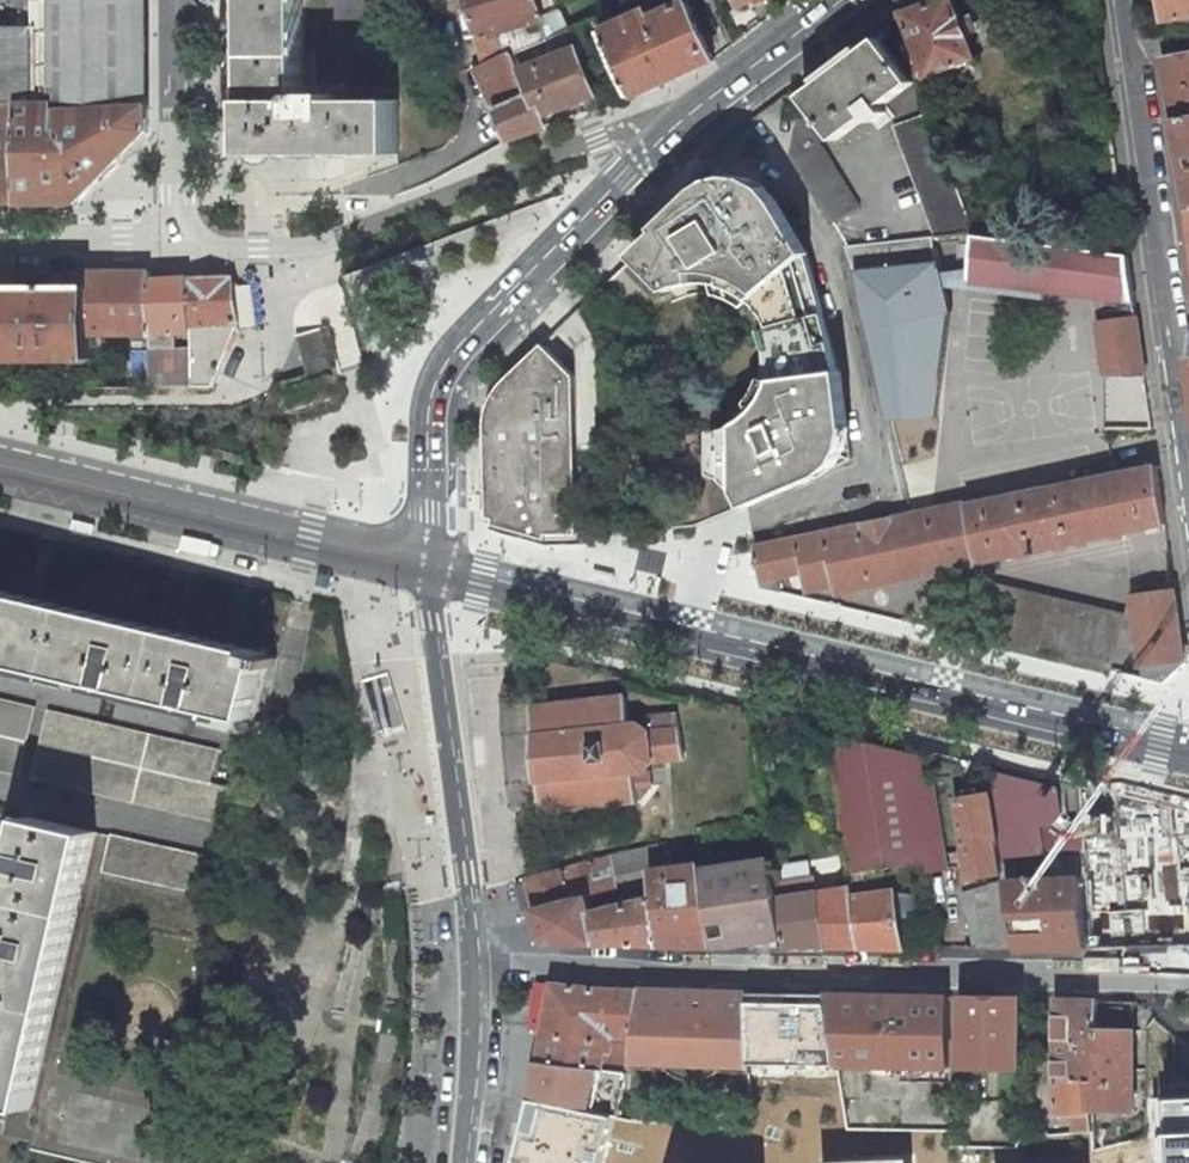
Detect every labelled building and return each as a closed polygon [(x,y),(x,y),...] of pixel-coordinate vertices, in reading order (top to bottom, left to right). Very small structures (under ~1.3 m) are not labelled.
[(33,29),(33,102),(18,102),(18,203),(77,203),(148,132),(148,0),(33,0),(33,29)] [(249,155),(389,154),(400,154),(400,99),(337,99),(337,93),(304,94),(304,0),(249,0),(249,155)] [(514,53),(548,39),(536,0),(467,0),(477,32),(499,25),(501,32),(500,32),(507,56),(514,53)] [(890,17),(894,26),(915,80),(976,58),(954,0),(912,0),(890,17)] [(1165,20),(1188,17),(1188,0),(1162,0),(1165,20)] [(648,10),(602,32),(632,98),(715,60),(689,2),(652,18),(648,10)] [(807,91),(808,93),(804,96),(791,155),(832,225),(860,208),(825,149),(820,143),(833,133),(838,140),(870,116),(874,122),(887,112),(883,106),(915,81),(915,80),(894,26),(807,91)] [(0,29),(0,203),(18,203),(18,102),(33,102),(33,29),(0,29)] [(577,50),(522,72),(530,90),(496,107),(510,139),(547,127),(543,116),(595,95),(577,50)] [(507,56),(479,69),(496,107),(530,90),(522,72),(514,53),(507,56)] [(1188,200),(1188,58),(1165,63),(1188,200)] [(892,118),(887,112),(874,122),(879,128),(892,118)] [(928,113),(895,126),(937,237),(973,232),(928,113)] [(824,313),(808,254),(777,202),(766,189),(751,181),(734,179),(718,183),(703,192),(699,196),(663,230),(606,285),(632,313),(665,283),(672,290),(685,285),(698,283),(698,272),(709,271),(734,276),(750,283),(762,293),(754,300),(767,317),(772,327),(824,313)] [(1064,281),(1069,247),(975,236),(972,280),(1034,287),(1036,271),(1055,273),(1054,279),(1064,281)] [(1063,291),(1109,297),(1114,253),(1069,247),(1064,281),(1063,291)] [(1129,255),(1114,253),(1109,297),(1135,300),(1129,255)] [(940,262),(857,271),(890,420),(938,416),(953,311),(940,262)] [(152,280),(152,271),(88,271),(88,286),(88,334),(92,334),(151,334),(152,280)] [(1036,271),(1034,287),(1063,291),(1064,281),(1054,279),(1055,273),(1036,271)] [(210,386),(239,323),(234,284),(227,276),(152,280),(151,334),(150,387),(210,386)] [(88,286),(0,286),(0,359),(92,359),(92,334),(88,334),(88,286)] [(849,434),(842,375),(824,313),(772,327),(773,328),(763,331),(769,353),(769,367),(766,378),(762,389),(772,393),(762,407),(755,415),(729,432),(730,456),(694,526),(835,467),(839,463),(848,447),(849,434)] [(1138,320),(1099,325),(1106,375),(1146,375),(1138,320)] [(322,328),(296,337),(309,379),(336,371),(322,328)] [(547,540),(578,539),(576,445),(574,374),(544,344),(504,382),(499,388),(495,394),(491,403),(487,416),(486,425),(488,523),(547,540)] [(1106,375),(1106,429),(1153,429),(1146,375),(1106,375)] [(762,586),(781,591),(778,576),(802,571),(807,590),(835,585),(836,592),(1166,523),(1158,464),(911,516),(754,549),(762,586)] [(319,572),(315,586),(330,590),(332,583),(334,576),(319,572)] [(999,585),(991,618),(1042,630),(1050,598),(999,585)] [(270,652),(0,588),(0,657),(237,714),(246,716),(254,718),(270,652)] [(1163,682),(1185,662),(1184,655),(1175,591),(1134,597),(1143,677),(1163,682)] [(1050,598),(1042,630),(1037,652),(1110,670),(1123,615),(1050,598)] [(991,618),(986,640),(1037,652),(1042,630),(991,618)] [(235,720),(237,714),(0,657),(0,664),(235,720)] [(537,780),(539,780),(542,809),(638,800),(635,772),(645,771),(654,761),(685,757),(680,714),(650,718),(651,730),(640,723),(630,724),(627,696),(532,707),(536,735),(534,735),(537,780)] [(0,699),(0,770),(19,774),(35,707),(0,699)] [(208,783),(216,751),(49,711),(34,777),(217,821),(225,787),(208,783)] [(932,758),(828,734),(849,872),(947,857),(932,758)] [(1084,852),(1083,821),(1062,822),(1057,788),(989,772),(992,795),(1000,843),(998,843),(1000,856),(1063,853),(1063,854),(1084,852)] [(998,843),(1000,843),(992,795),(959,800),(967,849),(971,849),(975,876),(1003,872),(1000,856),(998,843)] [(97,831),(31,815),(29,824),(0,949),(0,1101),(32,1109),(97,831)] [(29,824),(24,822),(0,923),(0,949),(29,824)] [(104,870),(205,894),(213,858),(113,835),(104,870)] [(655,869),(672,867),(668,842),(651,846),(655,869)] [(553,944),(661,945),(651,870),(655,869),(651,846),(528,876),(542,938),(553,944)] [(772,855),(703,866),(715,945),(736,946),(735,939),(758,936),(757,929),(783,925),(776,880),(772,855)] [(651,870),(661,945),(715,945),(703,866),(702,863),(672,867),(655,869),(651,870)] [(851,884),(860,947),(903,947),(899,921),(894,890),(875,893),(873,883),(872,874),(849,873),(851,884)] [(817,889),(815,874),(776,880),(783,925),(785,939),(786,947),(860,947),(851,884),(817,889)] [(884,874),(872,874),(873,883),(886,881),(884,874)] [(1084,910),(1083,876),(1048,877),(1048,882),(1006,882),(1016,950),(1088,947),(1084,910)] [(964,893),(972,930),(979,934),(982,949),(1016,950),(1006,882),(1005,880),(1006,878),(964,893)] [(915,893),(894,890),(899,921),(906,920),(917,911),(915,893)] [(735,939),(736,946),(785,939),(783,925),(757,929),(758,936),(735,939)] [(982,949),(979,934),(972,930),(976,949),(982,949)] [(609,1035),(635,1038),(641,989),(553,983),(545,1028),(539,1059),(626,1072),(630,1073),(631,1067),(634,1044),(609,1041),(609,1035)] [(744,991),(641,989),(635,1038),(634,1044),(631,1067),(745,1073),(744,991)] [(821,992),(830,1068),(946,1071),(946,994),(821,992)] [(946,1071),(1018,1070),(1019,996),(946,994),(946,1071)] [(1098,1001),(1059,1000),(1057,1113),(1077,1113),(1077,1132),(1096,1133),(1097,1109),(1098,1009),(1098,1001)] [(1098,1009),(1097,1109),(1134,1109),(1135,1030),(1122,1030),(1122,1010),(1098,1009)] [(626,1072),(539,1059),(531,1099),(606,1115),(619,1118),(626,1072)] [(606,1115),(531,1099),(510,1162),(594,1162),(606,1115)] [(1159,1162),(1188,1162),(1188,1099),(1155,1102),(1159,1162)] [(752,1155),(752,1135),(727,1135),(727,1155),(752,1155)]
